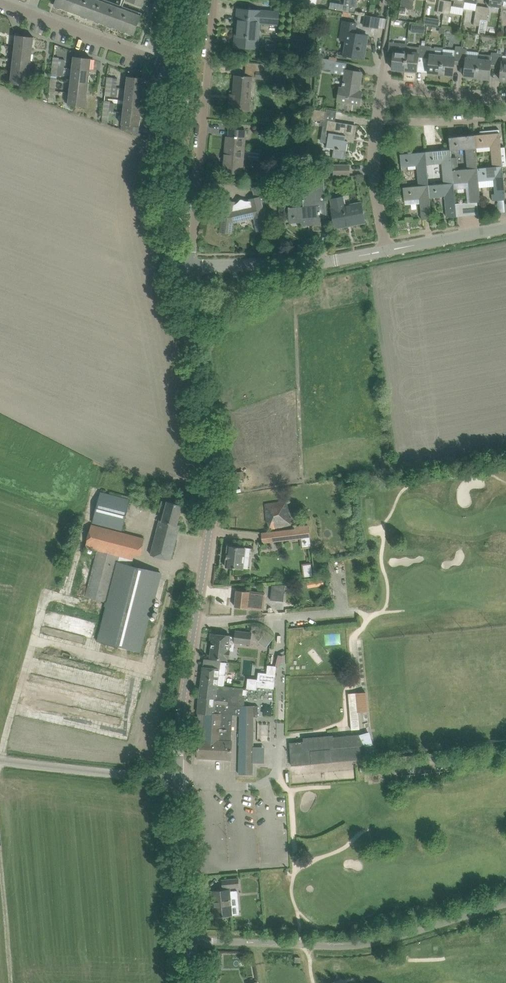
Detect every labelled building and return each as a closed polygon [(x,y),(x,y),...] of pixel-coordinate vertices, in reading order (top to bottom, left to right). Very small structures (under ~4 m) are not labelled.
[(68,10),(72,0),(56,0),(54,5),(55,5),(56,4),(61,6),(61,7),(68,10)] [(81,15),(87,0),(72,0),(68,10),(69,9),(74,11),(74,12),(81,15)] [(95,20),(102,1),(100,0),(87,0),(81,15),(82,15),(82,14),(87,16),(87,17),(95,20)] [(340,11),(343,11),(349,12),(350,5),(351,0),(345,0),(344,4),(341,4),(340,11)] [(437,12),(443,13),(445,1),(440,0),(439,0),(437,12)] [(100,22),(108,25),(115,6),(102,1),(95,20),(95,18),(100,20),(100,22)] [(443,13),(443,15),(442,19),(448,20),(451,2),(445,1),(443,13)] [(113,27),(121,29),(128,10),(115,6),(108,25),(108,23),(114,25),(113,27)] [(480,19),(482,7),(476,6),(473,24),(479,25),(480,19)] [(489,8),(482,7),(480,19),(487,20),(489,8)] [(235,46),(245,47),(257,48),(260,22),(278,23),(279,12),(238,8),(235,46)] [(128,10),(121,29),(121,30),(121,28),(127,30),(126,31),(134,34),(141,15),(128,10)] [(363,25),(373,27),(375,16),(365,14),(363,25)] [(425,16),(423,22),(439,25),(440,19),(425,16)] [(344,55),(360,58),(360,57),(359,57),(362,43),(366,44),(368,35),(355,33),(357,23),(343,21),(341,31),(347,32),(344,55)] [(425,25),(412,24),(412,31),(425,32),(425,25)] [(16,35),(15,47),(33,49),(34,37),(16,35)] [(392,69),(405,70),(407,45),(407,44),(389,42),(388,57),(388,54),(394,54),(392,69)] [(418,57),(424,57),(425,46),(419,45),(419,46),(407,45),(405,70),(417,71),(418,57)] [(428,73),(440,74),(443,48),(435,47),(435,48),(431,48),(431,47),(425,46),(424,57),(430,58),(428,73)] [(15,47),(14,59),(31,61),(33,49),(15,47)] [(443,48),(440,74),(453,75),(454,64),(454,60),(460,61),(461,50),(461,47),(458,47),(458,49),(455,49),(443,48)] [(464,76),(476,77),(478,59),(466,58),(467,50),(461,50),(460,61),(466,62),(464,76)] [(490,64),(496,65),(498,53),(491,53),(491,55),(479,54),(478,59),(476,77),(489,79),(490,64)] [(505,80),(505,56),(503,56),(503,54),(498,53),(496,65),(502,65),(500,80),(505,80)] [(74,56),(72,68),(90,70),(91,58),(74,56)] [(317,67),(331,69),(335,70),(336,60),(318,57),(317,67)] [(14,59),(12,71),(30,73),(31,61),(14,59)] [(256,78),(272,79),(273,64),(257,63),(256,78)] [(64,67),(53,66),(52,75),(63,77),(64,67)] [(72,68),(71,80),(89,82),(90,70),(72,68)] [(346,70),(345,75),(343,88),(340,87),(337,100),(360,104),(362,91),(359,91),(362,72),(346,70)] [(30,73),(12,71),(11,83),(28,85),(30,73)] [(233,99),(230,99),(229,109),(234,109),(233,110),(236,110),(236,109),(245,110),(246,101),(250,101),(252,77),(235,75),(233,99)] [(128,76),(126,88),(144,90),(145,78),(128,76)] [(71,80),(70,92),(87,94),(89,82),(71,80)] [(126,88),(125,100),(142,102),(144,90),(126,88)] [(87,94),(70,92),(68,104),(86,107),(87,94)] [(125,100),(123,112),(141,114),(142,102),(125,100)] [(312,119),(321,120),(325,121),(326,111),(314,109),(312,119)] [(141,114),(123,112),(121,129),(133,133),(134,126),(140,126),(141,114)] [(329,121),(327,132),(327,133),(329,133),(327,147),(335,148),(333,157),(345,159),(348,141),(344,140),(344,135),(354,137),(356,126),(329,121)] [(224,172),(246,174),(246,172),(242,172),(246,130),(230,129),(229,136),(227,136),(225,154),(225,155),(225,161),(224,161),(224,162),(225,162),(224,172)] [(493,167),(503,166),(505,165),(505,159),(505,147),(501,147),(499,129),(480,131),(480,134),(474,135),(476,148),(491,146),(493,167)] [(449,137),(450,149),(450,150),(451,150),(466,148),(468,169),(477,168),(478,168),(476,148),(474,135),(449,137)] [(450,149),(425,151),(427,164),(442,163),(444,183),(453,182),(452,170),(453,170),(451,150),(450,150),(450,149)] [(417,165),(419,185),(428,185),(427,164),(425,151),(400,154),(401,166),(417,165)] [(334,175),(349,175),(349,164),(334,164),(334,175)] [(505,199),(503,166),(493,167),(478,168),(477,168),(479,181),(494,179),(495,193),(492,194),(493,200),(505,199)] [(452,170),(453,182),(453,183),(454,183),(469,182),(471,202),(481,202),(479,181),(477,168),(468,169),(453,170),(452,170)] [(303,202),(304,205),(304,207),(289,208),(289,220),(290,220),(290,218),(302,217),(302,226),(313,225),(313,231),(322,230),(320,206),(326,206),(324,175),(313,175),(314,186),(311,186),(303,202)] [(444,183),(428,185),(430,197),(445,196),(447,217),(463,216),(461,203),(456,203),(454,183),(453,183),(453,182),(444,183)] [(261,197),(256,198),(251,199),(251,201),(249,201),(247,202),(245,202),(243,202),(240,203),(238,203),(236,204),(234,205),(235,202),(221,201),(220,212),(222,212),(222,216),(223,216),(221,231),(231,232),(232,222),(255,217),(257,230),(267,228),(262,201),(279,197),(279,187),(262,185),(258,186),(261,197)] [(428,185),(419,185),(403,187),(404,200),(420,198),(422,219),(432,218),(431,207),(430,202),(430,197),(428,185)] [(361,202),(350,204),(345,205),(343,197),(331,199),(333,208),(332,208),(335,228),(336,228),(335,226),(351,223),(351,225),(365,222),(361,202)] [(93,521),(104,524),(122,529),(126,515),(130,498),(101,490),(100,494),(93,521)] [(160,520),(150,557),(170,562),(180,525),(177,524),(182,505),(168,501),(163,520),(160,520)] [(266,504),(269,529),(292,525),(288,501),(266,504)] [(87,546),(99,549),(119,554),(133,558),(135,552),(141,553),(145,538),(135,536),(93,524),(87,546)] [(310,537),(308,525),(295,527),(295,529),(262,533),(263,542),(310,537)] [(226,567),(243,569),(245,554),(250,555),(251,548),(246,547),(228,545),(226,567)] [(106,601),(108,601),(117,562),(119,554),(99,549),(87,596),(106,602),(106,601)] [(117,562),(108,601),(98,641),(131,649),(141,652),(160,572),(132,565),(117,562)] [(304,576),(313,575),(312,563),(303,564),(304,576)] [(272,584),(271,599),(277,600),(278,591),(284,592),(285,584),(272,584)] [(235,606),(245,607),(264,610),(266,593),(237,590),(235,606)] [(234,641),(234,642),(250,644),(252,632),(236,630),(235,636),(234,641)] [(267,631),(261,639),(269,645),(274,637),(267,631)] [(213,633),(210,657),(220,658),(227,659),(228,657),(230,657),(230,650),(228,650),(230,641),(234,641),(235,636),(230,636),(230,635),(213,633)] [(203,666),(200,686),(218,688),(218,685),(222,685),(224,669),(221,668),(221,661),(210,660),(209,667),(204,666),(203,666)] [(266,682),(248,680),(247,688),(257,689),(257,687),(266,687),(266,682)] [(218,688),(200,686),(199,697),(198,712),(198,713),(197,738),(199,738),(198,757),(231,759),(232,740),(233,714),(238,715),(240,715),(254,716),(258,716),(258,705),(245,705),(245,698),(245,696),(243,696),(244,688),(222,685),(218,685),(218,688)] [(359,712),(357,692),(348,693),(352,729),(360,729),(359,712)] [(254,722),(240,722),(239,774),(253,774),(254,722)] [(361,746),(360,734),(334,736),(333,735),(303,737),(304,741),(290,742),(292,765),(367,759),(366,746),(361,746)] [(239,878),(232,879),(222,880),(223,890),(214,891),(216,907),(213,907),(214,916),(232,915),(232,905),(230,888),(240,887),(239,878)] [(251,965),(246,966),(249,982),(254,980),(251,965)]
